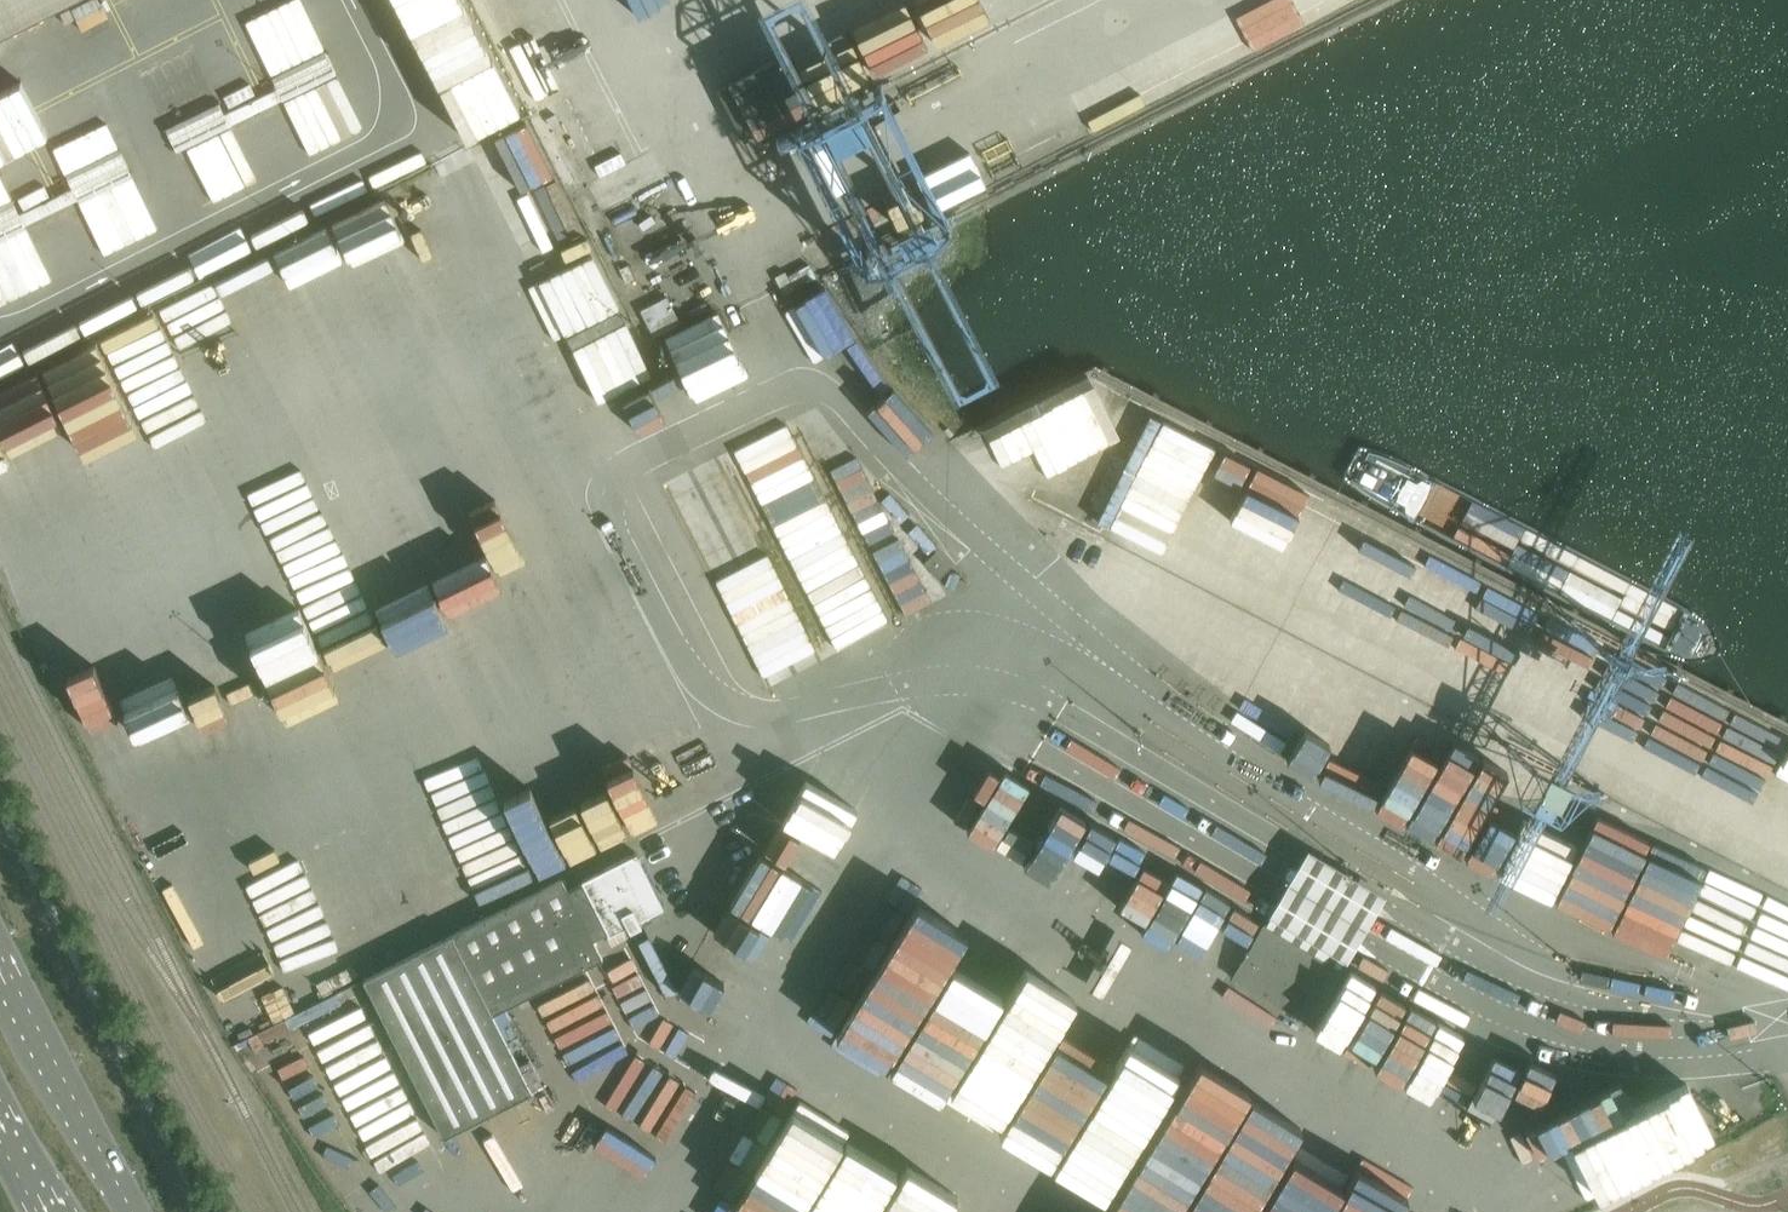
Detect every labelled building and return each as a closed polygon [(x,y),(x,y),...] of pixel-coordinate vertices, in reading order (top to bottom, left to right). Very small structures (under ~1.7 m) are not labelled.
[(76,0),(0,0),(0,39),(76,0)] [(951,568),(936,552),(925,563),(940,579),(951,568)] [(619,790),(565,815),(579,844),(632,819),(619,790)] [(584,883),(569,891),(589,930),(604,923),(610,934),(628,925),(631,931),(643,925),(640,919),(664,907),(637,852),(582,880),(584,883)] [(563,879),(453,935),(493,1014),(603,959),(589,930),(569,891),(563,879)] [(1341,971),(1265,926),(1234,979),(1310,1024),(1341,971)] [(453,935),(364,980),(444,1137),(533,1092),(493,1014),(453,935)]
